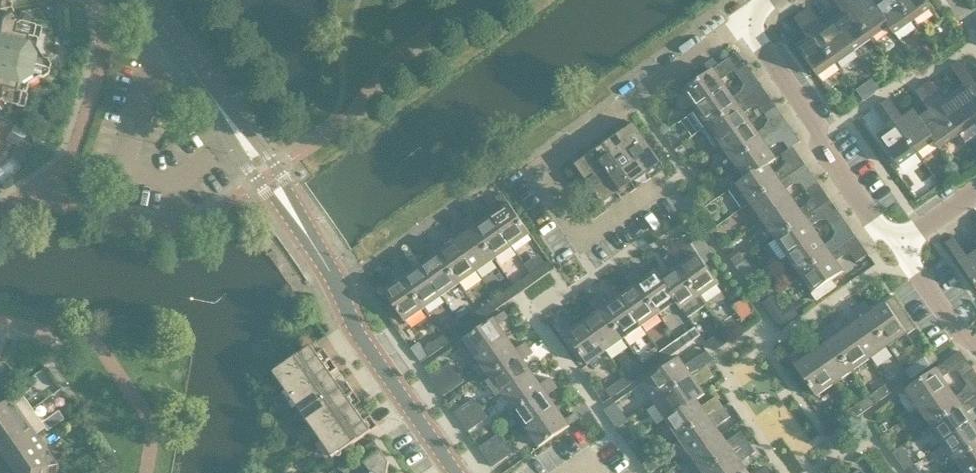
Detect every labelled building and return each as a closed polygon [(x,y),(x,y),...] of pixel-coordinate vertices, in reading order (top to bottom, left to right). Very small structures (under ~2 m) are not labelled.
[(833,21),(854,51),(872,39),(845,0),(834,0),(844,14),(833,21)] [(872,39),(889,27),(890,26),(874,4),(875,4),(872,0),(863,0),(858,4),(855,0),(845,0),(872,39)] [(897,0),(880,0),(875,4),(874,4),(890,26),(889,27),(894,35),(913,22),(897,0)] [(913,22),(931,9),(925,0),(897,0),(913,22)] [(809,9),(801,14),(836,64),(854,51),(833,21),(822,29),(809,9)] [(0,101),(14,104),(17,103),(19,94),(22,94),(25,92),(27,84),(38,78),(43,59),(36,48),(37,40),(36,38),(31,37),(33,28),(32,25),(18,24),(12,15),(10,15),(4,19),(0,13),(0,101)] [(818,76),(836,64),(801,14),(794,19),(808,39),(797,47),(818,76)] [(926,43),(920,47),(931,62),(937,58),(926,43)] [(714,59),(706,65),(710,71),(718,66),(714,59)] [(975,124),(975,85),(973,81),(959,62),(951,67),(965,87),(955,94),(975,124)] [(683,91),(696,109),(726,88),(719,78),(726,73),(720,64),(718,66),(710,71),(683,91)] [(735,72),(740,79),(751,71),(746,64),(735,72)] [(756,78),(751,71),(740,79),(745,86),(756,78)] [(930,82),(923,87),(958,136),(975,124),(955,94),(949,85),(942,90),(939,86),(935,89),(930,82)] [(930,111),(920,118),(919,119),(935,141),(934,142),(940,149),(958,136),(923,87),(916,92),(930,111)] [(690,114),(702,131),(746,101),(740,93),(733,98),(726,88),(696,109),(690,114)] [(760,107),(764,114),(776,106),(771,99),(760,107)] [(889,99),(882,104),(917,153),(934,142),(935,141),(919,119),(920,118),(915,111),(903,119),(889,99)] [(721,144),(733,136),(751,123),(744,113),(751,108),(746,101),(702,131),(714,149),(721,144)] [(899,166),(917,153),(882,104),(875,109),(889,129),(878,137),(899,166)] [(780,113),(776,106),(764,114),(769,121),(780,113)] [(635,123),(619,134),(647,173),(662,162),(635,123)] [(758,133),(751,123),(733,136),(721,144),(733,162),(771,136),(765,128),(758,133)] [(619,134),(605,144),(632,183),(647,173),(619,134)] [(789,149),(793,147),(800,141),(795,134),(784,142),(789,149)] [(776,144),(771,136),(733,162),(745,179),(746,180),(768,164),(768,165),(776,159),(769,149),(776,144)] [(605,144),(590,154),(618,194),(632,183),(605,144)] [(798,154),(793,147),(789,149),(781,155),(786,162),(798,154)] [(603,204),(618,194),(590,154),(575,165),(603,204)] [(750,203),(787,177),(782,169),(775,174),(768,165),(768,164),(746,180),(745,179),(729,190),(742,209),(750,203)] [(806,191),(818,183),(813,176),(802,184),(806,191)] [(793,185),(787,177),(750,203),(763,221),(793,200),(786,190),(793,185)] [(822,190),(818,183),(806,191),(811,197),(822,190)] [(491,217),(512,247),(531,234),(510,204),(509,204),(502,194),(497,198),(503,208),(491,217)] [(763,221),(776,239),(813,213),(807,205),(800,210),(793,200),(763,221)] [(831,226),(843,218),(838,211),(827,219),(831,226)] [(818,221),(813,213),(776,239),(788,257),(818,235),(811,226),(818,221)] [(472,216),(467,219),(495,259),(512,247),(491,217),(479,225),(472,216)] [(848,225),(843,218),(831,226),(836,233),(848,225)] [(468,233),(456,242),(477,272),(495,259),(467,219),(461,223),(468,233)] [(825,245),(818,235),(788,257),(801,274),(838,248),(832,240),(825,245)] [(672,257),(700,297),(718,284),(704,264),(715,256),(701,237),(672,257)] [(968,258),(954,238),(946,244),(960,263),(960,264),(975,287),(975,252),(968,258)] [(437,240),(431,244),(459,284),(477,272),(456,242),(443,250),(437,240)] [(433,258),(420,266),(442,296),(459,284),(431,244),(426,248),(433,258)] [(852,255),(857,262),(868,255),(863,247),(852,255)] [(838,248),(801,274),(819,301),(839,287),(833,279),(844,272),(836,261),(843,256),(838,248)] [(738,251),(730,257),(736,266),(744,260),(738,251)] [(674,271),(662,279),(661,279),(677,302),(676,302),(687,318),(706,305),(700,297),(672,257),(667,261),(674,271)] [(545,264),(531,273),(537,281),(550,272),(545,264)] [(401,265),(396,269),(424,309),(442,296),(420,266),(408,275),(401,265)] [(405,322),(424,309),(396,269),(391,273),(398,282),(384,292),(405,322)] [(661,279),(662,279),(657,271),(643,280),(636,270),(631,274),(659,314),(676,302),(677,302),(661,279)] [(523,291),(537,281),(531,273),(517,283),(523,291)] [(642,326),(659,314),(631,274),(626,278),(633,288),(620,296),(642,326)] [(509,289),(496,298),(501,306),(515,296),(509,289)] [(601,295),(596,299),(624,339),(642,326),(620,296),(608,305),(601,295)] [(895,297),(890,301),(886,303),(907,333),(916,326),(895,297)] [(488,316),(501,306),(496,298),(482,308),(488,316)] [(598,313),(585,321),(606,351),(624,339),(596,299),(591,303),(598,313)] [(865,302),(860,306),(888,346),(907,333),(885,303),(872,312),(865,302)] [(862,320),(849,328),(870,358),(888,346),(860,306),(855,310),(862,320)] [(464,340),(477,358),(507,337),(498,325),(508,318),(504,312),(464,340)] [(474,313),(460,323),(466,331),(479,321),(474,313)] [(870,358),(849,328),(842,318),(825,330),(853,371),(870,358)] [(588,364),(606,351),(585,321),(573,330),(566,320),(560,324),(567,334),(566,334),(588,364)] [(452,341),(466,331),(460,323),(446,333),(452,341)] [(681,338),(687,345),(700,336),(695,328),(681,338)] [(826,345),(814,353),(835,383),(853,371),(825,330),(819,335),(826,345)] [(718,335),(706,343),(710,349),(718,349),(725,345),(718,335)] [(507,337),(477,358),(489,376),(529,348),(526,343),(516,349),(507,337)] [(430,356),(443,347),(438,339),(424,349),(429,355),(430,356)] [(420,343),(412,348),(420,361),(429,355),(424,349),(420,343)] [(673,343),(659,353),(665,361),(679,351),(673,343)] [(290,387),(290,388),(331,359),(324,349),(317,353),(312,346),(278,370),(279,371),(276,385),(290,387)] [(502,394),(532,372),(523,360),(533,353),(529,348),(489,376),(502,394)] [(835,383),(814,353),(802,362),(795,352),(789,356),(796,366),(817,396),(835,383)] [(651,370),(665,361),(659,353),(646,362),(651,370)] [(641,384),(654,403),(707,366),(700,356),(685,366),(679,358),(641,384)] [(916,376),(930,366),(925,358),(910,368),(916,376)] [(302,404),(336,380),(332,374),(338,369),(331,359),(290,388),(291,388),(288,401),(302,404)] [(430,377),(437,387),(456,373),(450,363),(430,377)] [(958,371),(963,378),(974,370),(969,363),(958,371)] [(919,408),(949,387),(942,378),(949,373),(943,364),(906,390),(919,408)] [(654,403),(666,420),(674,414),(675,415),(697,399),(697,400),(705,395),(699,386),(714,376),(707,366),(654,403)] [(638,368),(624,378),(630,385),(644,376),(638,368)] [(974,370),(963,378),(967,385),(975,379),(975,373),(974,370)] [(514,411),(554,383),(550,378),(541,385),(532,372),(502,394),(514,411)] [(463,382),(456,373),(437,387),(444,396),(463,382)] [(902,374),(890,382),(895,390),(907,382),(902,374)] [(616,395),(630,385),(624,378),(611,387),(616,395)] [(313,420),(314,421),(354,393),(347,382),(341,387),(336,380),(302,404),(302,405),(300,418),(313,420)] [(31,409),(22,396),(30,390),(24,382),(16,387),(18,391),(0,404),(0,431),(31,409)] [(880,401),(895,390),(890,382),(874,393),(880,401)] [(527,429),(557,408),(548,395),(558,389),(554,383),(514,411),(527,429)] [(949,387),(919,408),(932,426),(969,400),(963,392),(956,397),(949,387)] [(362,403),(354,393),(314,421),(314,422),(312,435),(325,437),(325,438),(360,414),(355,407),(362,403)] [(666,420),(679,438),(724,407),(717,397),(702,407),(697,400),(697,399),(675,415),(674,414),(666,420)] [(455,412),(462,422),(481,408),(475,399),(455,412)] [(866,399),(853,408),(858,416),(872,407),(866,399)] [(969,400),(932,426),(944,444),(974,423),(967,413),(974,408),(969,400)] [(731,417),(724,407),(679,438),(692,456),(721,435),(716,427),(731,417)] [(481,408),(462,422),(468,432),(488,418),(481,408)] [(557,408),(527,429),(540,447),(570,426),(579,419),(575,413),(565,420),(557,408)] [(845,426),(858,416),(853,408),(839,418),(845,426)] [(2,456),(35,433),(36,434),(44,428),(46,432),(55,426),(49,417),(41,423),(31,409),(0,431),(0,454),(2,456)] [(58,411),(49,417),(55,426),(64,420),(58,411)] [(364,420),(360,414),(325,438),(326,438),(323,452),(336,453),(337,455),(378,427),(371,416),(364,420)] [(975,448),(975,426),(974,423),(944,444),(956,461),(975,448)] [(721,435),(692,456),(704,472),(705,472),(748,442),(741,432),(727,442),(721,435)] [(13,472),(18,472),(57,465),(36,434),(35,433),(2,456),(13,472)] [(480,448),(486,457),(506,443),(499,434),(480,448)] [(374,441),(366,447),(369,452),(377,446),(374,441)] [(748,442),(705,472),(742,472),(746,470),(741,462),(756,452),(748,442)] [(513,453),(506,443),(486,457),(493,467),(513,453)] [(956,461),(965,472),(975,472),(975,448),(956,461)] [(389,463),(381,450),(364,462),(371,472),(387,472),(389,463)] [(2,456),(0,454),(0,472),(13,472),(2,456)] [(908,455),(899,462),(905,470),(914,464),(908,455)] [(57,465),(18,472),(56,472),(57,465)]
